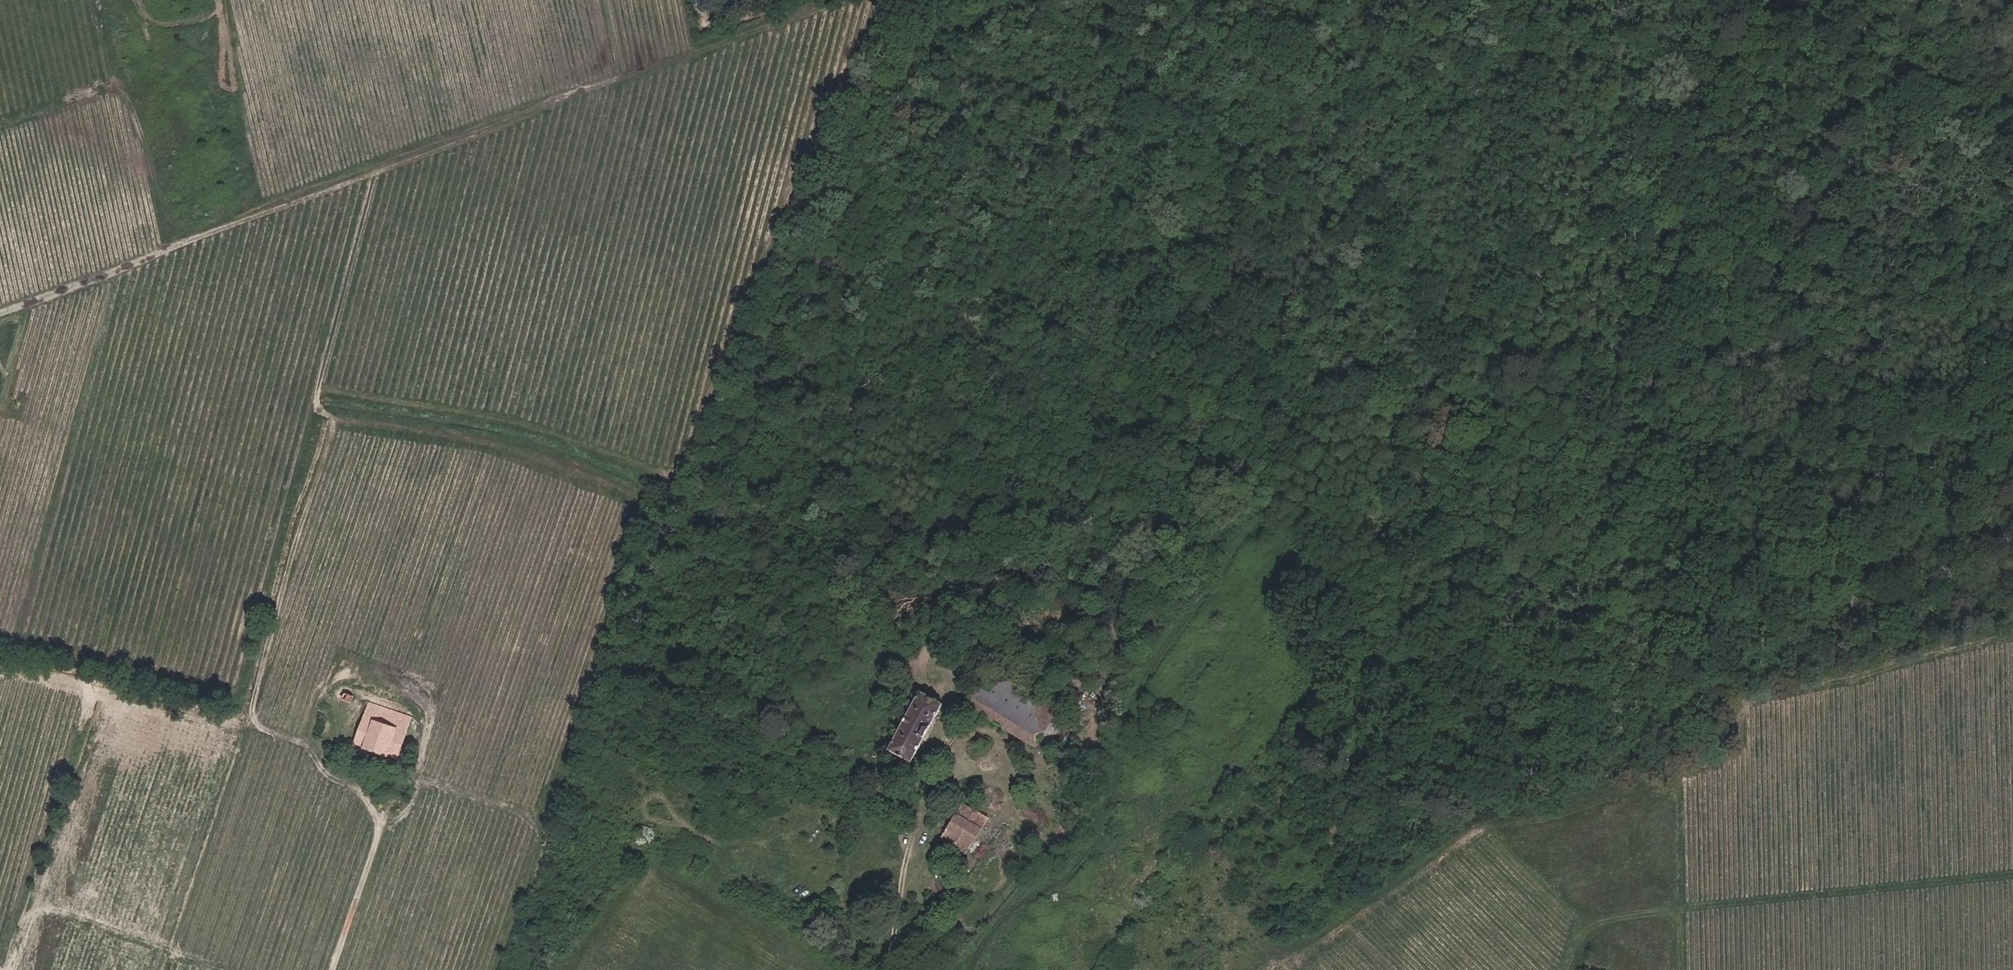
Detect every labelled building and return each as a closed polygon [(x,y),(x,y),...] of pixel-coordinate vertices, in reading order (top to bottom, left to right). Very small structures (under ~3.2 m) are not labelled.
[(993,593),(986,589),(977,605),(985,609),(993,593)] [(962,704),(966,706),(1038,748),(1043,739),(1051,724),(1060,709),(985,665),(962,704)] [(342,699),(349,703),(352,696),(345,693),(342,699)] [(908,762),(941,705),(920,693),(887,751),(908,762)] [(367,702),(353,742),(362,745),(396,757),(410,717),(367,702)] [(1051,724),(1043,739),(1051,744),(1060,729),(1051,724)] [(362,745),(353,742),(350,749),(359,753),(362,745)] [(963,806),(940,838),(966,854),(990,819),(963,806)]
